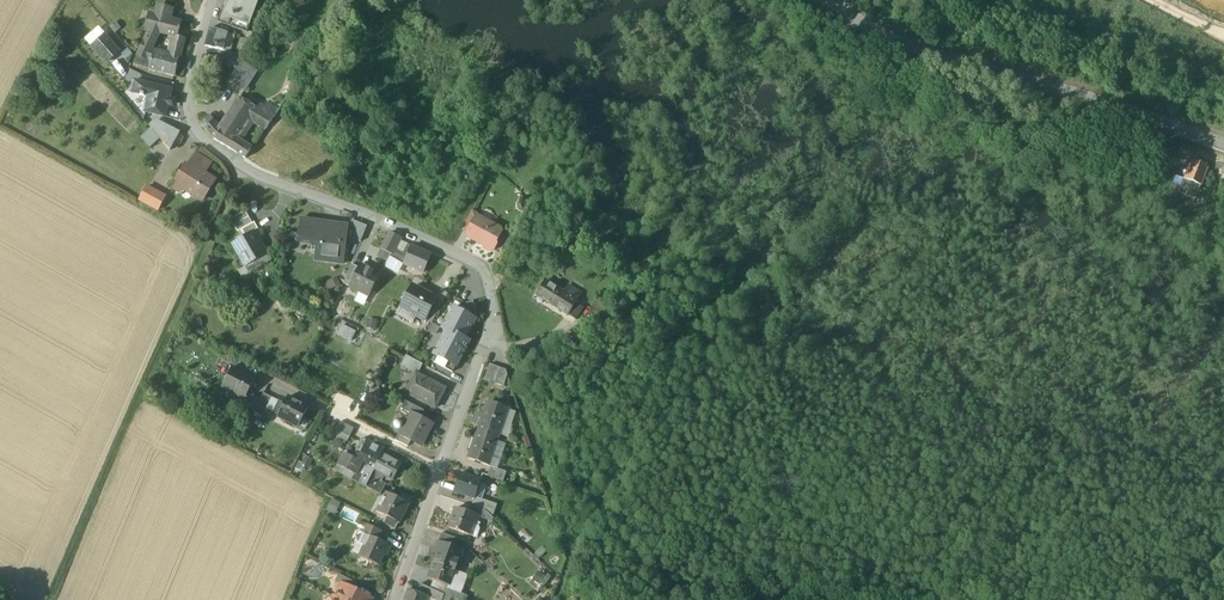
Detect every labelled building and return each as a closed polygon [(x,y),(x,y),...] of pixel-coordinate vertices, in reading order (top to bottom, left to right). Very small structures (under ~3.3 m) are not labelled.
[(225,8),(253,18),(258,3),(250,0),(228,0),(225,8)] [(180,22),(169,19),(172,10),(157,6),(155,16),(149,15),(146,29),(149,30),(150,28),(159,32),(172,35),(176,36),(178,29),(179,29),(180,27),(178,27),(180,22)] [(225,8),(223,7),(217,22),(250,34),(256,19),(253,18),(225,8)] [(109,27),(115,34),(121,28),(115,22),(109,27)] [(149,30),(138,56),(139,57),(151,62),(153,51),(151,51),(159,32),(150,28),(149,30)] [(228,35),(210,29),(205,46),(222,50),(228,35)] [(92,46),(106,62),(118,51),(104,35),(92,46)] [(172,35),(166,54),(170,56),(176,36),(172,35)] [(184,38),(176,36),(170,56),(179,58),(184,38)] [(126,59),(132,54),(128,49),(122,54),(126,59)] [(166,54),(153,51),(151,62),(149,70),(175,76),(179,58),(170,56),(166,54)] [(241,55),(227,52),(225,61),(226,61),(238,64),(239,61),(243,55),(241,55)] [(151,62),(139,57),(136,64),(149,70),(151,62)] [(238,64),(226,61),(224,67),(234,70),(238,64)] [(234,70),(231,76),(237,79),(245,65),(239,61),(238,64),(234,70)] [(237,79),(234,83),(245,90),(256,71),(245,65),(237,79)] [(172,90),(134,81),(132,92),(148,96),(145,112),(166,117),(172,92),(172,90)] [(211,96),(201,91),(198,98),(208,103),(211,96)] [(275,114),(243,93),(239,100),(253,108),(272,120),(275,115),(274,115),(275,114)] [(221,129),(220,130),(233,138),(247,117),(253,108),(239,100),(221,129)] [(272,120),(253,108),(247,117),(264,127),(266,129),(272,120)] [(221,129),(209,117),(200,125),(214,139),(220,130),(221,129)] [(149,125),(151,129),(161,139),(169,150),(179,132),(155,119),(149,125)] [(140,138),(150,149),(161,139),(151,129),(140,138)] [(233,138),(220,130),(214,139),(244,158),(250,148),(233,138)] [(211,162),(195,152),(188,163),(190,164),(204,173),(211,162)] [(1208,167),(1191,161),(1184,180),(1200,186),(1208,167)] [(204,173),(190,164),(183,174),(181,173),(175,182),(184,188),(183,189),(184,189),(202,200),(214,180),(204,173)] [(1200,186),(1184,180),(1181,188),(1197,194),(1200,186)] [(184,188),(175,182),(171,189),(180,195),(184,189),(183,189),(184,188)] [(147,184),(138,200),(158,211),(167,195),(147,184)] [(472,211),(462,230),(468,234),(477,218),(479,215),(472,211)] [(477,218),(468,234),(468,236),(484,245),(485,249),(490,251),(494,250),(496,245),(495,242),(500,232),(500,230),(477,218)] [(323,223),(299,220),(297,237),(316,240),(313,261),(343,265),(347,237),(348,232),(344,231),(323,228),(323,223)] [(366,226),(352,220),(344,231),(348,232),(347,237),(360,242),(366,226)] [(255,222),(242,230),(245,236),(255,231),(258,229),(255,222)] [(245,236),(232,244),(249,274),(272,261),(255,231),(245,236)] [(399,238),(389,233),(380,249),(391,254),(399,238)] [(393,258),(404,261),(408,250),(397,246),(393,258)] [(431,255),(411,246),(403,264),(423,273),(431,255)] [(391,254),(380,249),(377,257),(388,261),(390,256),(391,254)] [(359,268),(351,264),(343,284),(350,287),(359,268)] [(379,274),(361,265),(359,268),(350,287),(352,288),(353,291),(357,293),(360,292),(368,296),(379,274)] [(336,276),(326,280),(330,289),(340,285),(336,276)] [(564,293),(546,281),(537,296),(569,316),(576,304),(578,302),(564,293)] [(582,295),(568,287),(564,293),(578,302),(582,295)] [(421,293),(411,288),(401,306),(416,314),(415,316),(424,321),(433,304),(436,299),(422,291),(421,293)] [(441,290),(436,299),(433,304),(440,308),(448,294),(441,290)] [(473,302),(466,304),(468,311),(467,315),(475,320),(477,315),(473,302)] [(433,304),(425,320),(431,324),(440,308),(433,304)] [(576,304),(569,316),(577,321),(584,309),(576,304)] [(467,315),(453,308),(442,328),(446,331),(447,330),(464,340),(465,339),(475,320),(467,315)] [(464,340),(447,330),(446,331),(434,354),(437,356),(456,366),(469,341),(465,339),(464,340)] [(422,365),(406,356),(400,366),(415,374),(416,374),(417,375),(422,365)] [(456,366),(437,356),(433,362),(452,372),(456,366)] [(506,370),(489,364),(484,380),(504,387),(508,375),(506,370)] [(255,380),(232,368),(221,387),(244,399),(245,400),(248,393),(255,380)] [(415,374),(405,393),(435,409),(445,389),(417,375),(416,374),(415,374)] [(261,399),(248,393),(245,400),(244,399),(241,406),(254,412),(257,406),(261,399)] [(272,398),(264,394),(261,399),(257,406),(266,410),(272,398)] [(308,408),(287,397),(277,416),(298,427),(308,408)] [(424,411),(405,401),(401,409),(411,414),(411,413),(420,418),(424,411)] [(487,404),(477,432),(498,439),(508,411),(487,404)] [(266,410),(257,406),(254,412),(263,417),(266,410)] [(411,414),(407,421),(402,418),(396,420),(393,426),(395,432),(398,434),(399,435),(400,435),(411,441),(421,446),(433,425),(420,418),(411,413),(411,414)] [(354,429),(340,422),(336,430),(349,437),(354,429)] [(498,439),(477,432),(468,460),(488,467),(498,439)] [(411,441),(400,435),(399,435),(398,434),(395,440),(407,447),(411,441)] [(384,450),(362,439),(352,458),(344,454),(338,466),(355,475),(356,475),(357,473),(362,464),(368,467),(374,470),(382,454),(384,450)] [(400,464),(382,454),(374,470),(392,480),(400,464)] [(362,464),(357,473),(363,476),(368,467),(362,464)] [(368,467),(363,476),(369,480),(374,470),(368,467)] [(506,472),(491,467),(487,476),(503,481),(506,472)] [(355,475),(343,469),(340,474),(352,480),(355,475)] [(363,476),(357,473),(356,475),(355,475),(352,480),(365,487),(369,480),(363,476)] [(480,482),(460,474),(454,492),(474,499),(475,497),(480,482)] [(377,484),(369,480),(365,487),(373,492),(377,484)] [(385,488),(377,484),(373,492),(380,495),(383,491),(385,488)] [(408,504),(387,493),(377,512),(387,517),(399,523),(408,504)] [(488,502),(475,497),(474,499),(471,506),(486,511),(488,502)] [(486,511),(471,506),(469,512),(477,515),(477,516),(479,517),(483,518),(492,522),(494,519),(486,511)] [(469,512),(456,508),(449,529),(473,537),(473,536),(476,526),(479,517),(477,516),(477,515),(469,512)] [(399,523),(387,517),(383,523),(396,529),(399,523)] [(381,531),(368,525),(362,538),(359,544),(364,546),(360,555),(359,556),(378,565),(383,555),(386,556),(390,546),(377,539),(381,531)] [(455,538),(441,533),(437,543),(438,543),(439,543),(452,548),(455,538)] [(359,536),(356,541),(357,541),(354,547),(352,552),(360,555),(364,546),(359,544),(362,538),(359,536)] [(452,548),(439,543),(438,543),(435,553),(438,554),(434,563),(454,570),(461,552),(459,550),(452,548)] [(454,570),(434,563),(428,579),(449,586),(454,570)] [(536,571),(533,580),(543,583),(545,574),(536,571)] [(358,584),(339,575),(335,582),(341,585),(344,587),(344,585),(355,591),(358,584)] [(436,591),(421,584),(419,590),(433,596),(436,591)] [(344,585),(344,587),(341,585),(334,598),(339,599),(370,599),(371,599),(355,591),(344,585)] [(458,592),(447,588),(444,595),(445,595),(454,599),(458,592)] [(408,590),(405,599),(427,599),(428,597),(408,590)] [(436,591),(433,596),(432,598),(438,599),(442,599),(445,595),(444,595),(436,591)]
